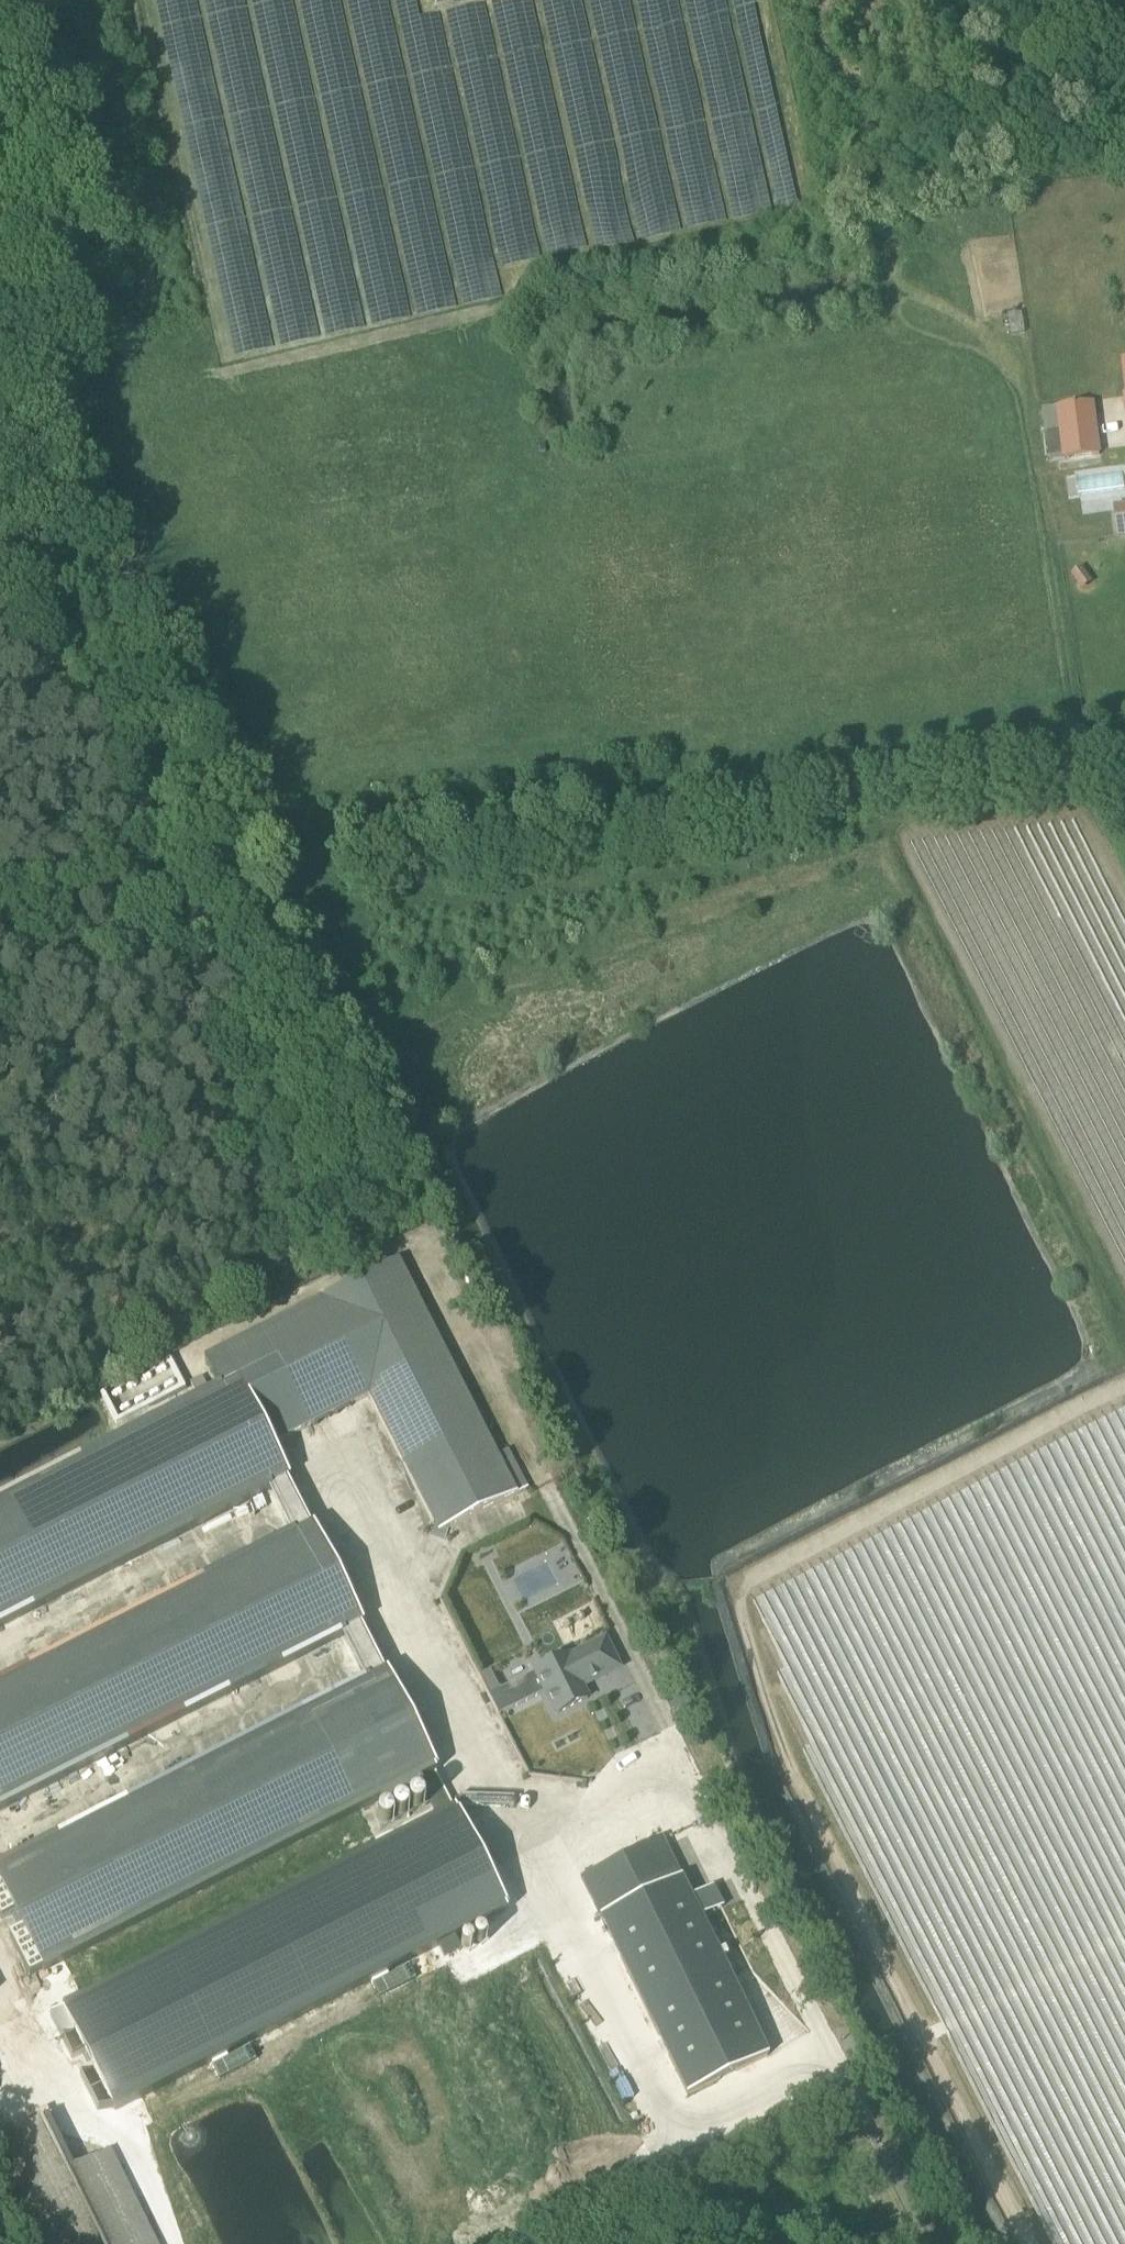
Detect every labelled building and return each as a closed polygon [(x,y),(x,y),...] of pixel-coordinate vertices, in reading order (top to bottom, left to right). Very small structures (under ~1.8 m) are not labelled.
[(377,161),(346,0),(191,0),(236,233),(433,195),(425,152),(377,161)] [(1050,462),(1100,455),(1092,403),(1043,410),(1050,462)] [(1116,515),(1119,537),(1124,536),(1124,514),(1116,515)] [(407,1258),(213,1354),(228,1386),(0,1499),(0,1619),(261,1489),(286,1539),(0,1681),(0,1800),(334,1635),(358,1685),(0,1862),(0,1891),(36,1964),(432,1768),(384,1672),(376,1676),(352,1626),(360,1622),(312,1526),(304,1530),(280,1480),(287,1476),(273,1447),(377,1395),(446,1533),(524,1494),(407,1258)] [(619,1669),(605,1640),(567,1658),(525,1678),(536,1700),(543,1697),(553,1716),(588,1699),(582,1687),(619,1669)] [(459,1805),(65,2006),(117,2108),(119,2111),(299,2018),(512,1909),(459,1805)] [(671,1861),(591,1902),(691,2100),(771,2059),(671,1861)] [(112,2147),(75,2169),(47,2119),(0,2141),(0,2151),(46,2243),(159,2243),(112,2147)]
